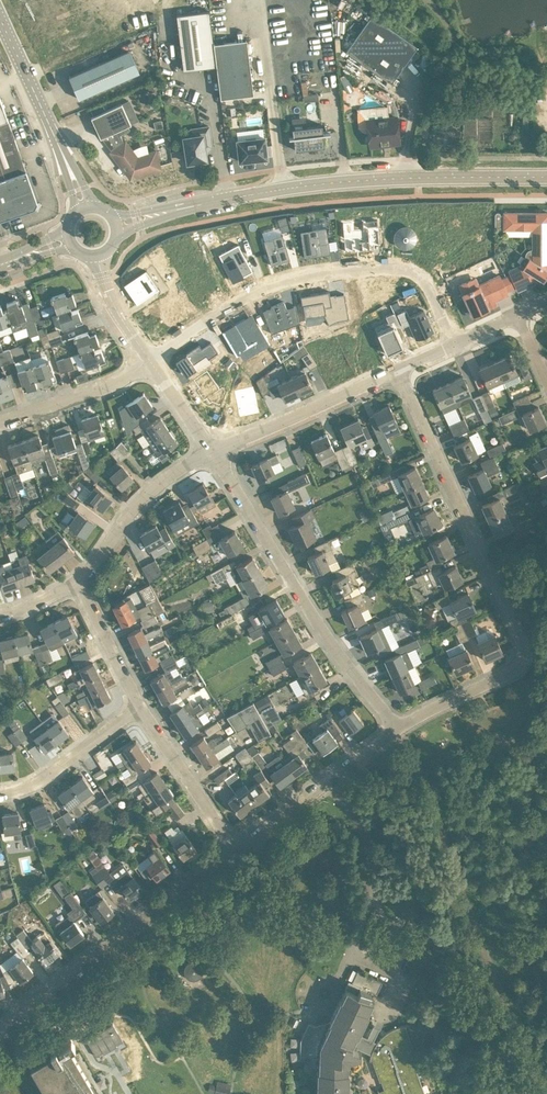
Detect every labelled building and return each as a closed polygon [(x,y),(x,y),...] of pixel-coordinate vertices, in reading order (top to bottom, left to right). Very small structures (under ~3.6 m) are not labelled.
[(216,66),(214,44),(210,11),(176,15),(183,70),(216,66)] [(417,47),(371,14),(346,51),(391,83),(417,47)] [(214,44),(216,66),(216,68),(217,68),(220,99),(253,94),(246,40),(214,44)] [(129,50),(69,77),(79,99),(139,72),(129,50)] [(167,104),(170,103),(172,100),(170,97),(168,96),(165,97),(163,100),(164,103),(167,104)] [(34,208),(37,202),(0,98),(0,220),(34,208)] [(130,100),(121,104),(91,118),(100,138),(139,120),(130,100)] [(236,114),(235,107),(225,109),(226,115),(236,114)] [(396,117),(385,118),(367,120),(369,136),(370,146),(399,143),(396,117)] [(161,120),(153,122),(155,130),(163,128),(161,120)] [(292,129),(295,150),(325,147),(322,125),(292,129)] [(192,136),(181,151),(186,154),(187,163),(193,162),(198,165),(201,161),(207,160),(205,148),(212,147),(209,126),(201,128),(202,135),(192,136)] [(258,159),(267,158),(264,137),(255,138),(255,137),(246,138),(246,140),(237,141),(239,162),(249,161),(249,162),(258,161),(258,159)] [(137,156),(126,141),(111,152),(128,175),(135,177),(160,169),(154,150),(147,152),(147,153),(137,156)] [(511,289),(516,287),(518,291),(531,285),(530,282),(539,278),(541,275),(542,275),(544,275),(545,274),(546,273),(546,272),(546,271),(546,213),(504,213),(504,215),(500,215),(500,214),(500,213),(499,212),(497,212),(496,212),(494,214),(494,227),(501,227),(503,227),(502,230),(531,230),(531,249),(530,249),(527,250),(526,252),(525,254),(525,256),(527,258),(522,266),(519,264),(507,270),(509,274),(505,276),(511,289)] [(277,219),(279,226),(288,224),(286,216),(277,219)] [(290,230),(288,224),(279,226),(282,232),(290,230)] [(326,227),(300,231),(304,257),(330,253),(326,227)] [(415,238),(415,237),(415,236),(415,234),(414,233),(414,232),(413,231),(412,230),(411,229),(410,228),(409,228),(408,227),(406,227),(405,227),(404,227),(403,227),(401,228),(400,228),(399,229),(398,230),(397,231),(397,232),(396,233),(396,234),(395,236),(395,237),(395,238),(396,239),(396,241),(397,242),(397,243),(398,244),(399,245),(400,245),(401,246),(403,246),(404,247),(405,247),(406,247),(408,246),(409,246),(410,245),(411,245),(412,244),(413,243),(414,242),(414,241),(415,239),(415,238)] [(203,236),(207,243),(218,237),(214,230),(203,236)] [(289,260),(282,235),(263,240),(271,266),(289,260)] [(229,249),(219,254),(233,282),(243,276),(252,271),(238,244),(229,249)] [(146,270),(124,285),(137,304),(159,289),(146,270)] [(511,289),(505,276),(501,278),(499,274),(475,285),(472,278),(459,284),(472,315),(489,308),(487,305),(508,295),(506,291),(511,289)] [(35,286),(38,294),(44,292),(41,284),(35,286)] [(167,292),(141,309),(158,332),(184,314),(167,292)] [(57,313),(70,309),(69,306),(76,304),(72,294),(66,296),(65,293),(51,298),(50,299),(51,301),(52,300),(57,313)] [(28,303),(21,305),(18,306),(16,300),(6,303),(9,310),(6,311),(10,324),(13,331),(13,332),(26,327),(30,337),(38,334),(28,303)] [(400,307),(398,301),(391,304),(394,310),(400,307)] [(272,311),(263,314),(272,337),(300,325),(296,308),(287,312),(284,304),(277,307),(276,305),(271,308),(271,309),(272,311)] [(6,311),(3,312),(0,305),(0,306),(0,327),(10,324),(6,311)] [(34,320),(41,318),(37,305),(30,307),(34,320)] [(43,318),(55,314),(52,306),(41,311),(43,318)] [(57,317),(58,317),(62,329),(76,324),(75,321),(81,319),(78,310),(71,312),(70,309),(57,313),(57,314),(56,315),(57,317)] [(400,342),(406,339),(396,317),(390,320),(393,326),(377,333),(387,354),(403,347),(400,342)] [(270,345),(257,322),(249,327),(244,318),(222,332),(236,356),(259,343),(262,349),(270,345)] [(46,333),(46,335),(48,340),(61,336),(59,330),(58,329),(56,329),(46,333)] [(80,353),(93,348),(92,345),(99,343),(95,333),(89,335),(88,332),(74,337),(75,338),(73,338),(74,341),(76,341),(80,353)] [(50,346),(48,340),(46,335),(39,337),(40,338),(44,348),(50,346)] [(48,340),(50,346),(63,342),(61,336),(48,340)] [(273,350),(281,362),(292,353),(303,346),(303,345),(303,342),(302,339),(273,350)] [(176,361),(175,362),(184,375),(194,369),(192,365),(206,356),(208,359),(217,353),(210,342),(201,348),(198,345),(175,360),(176,361)] [(81,356),(85,369),(99,364),(98,361),(104,359),(101,349),(94,351),(93,348),(80,353),(80,354),(79,354),(80,356),(81,356)] [(2,352),(6,363),(13,361),(9,349),(3,351),(3,352),(2,352)] [(307,365),(309,369),(316,365),(307,352),(301,356),(307,365)] [(494,362),(505,387),(520,380),(509,355),(508,356),(494,362)] [(74,368),(70,356),(56,361),(60,373),(74,368)] [(230,357),(225,363),(232,370),(237,364),(230,357)] [(33,365),(38,379),(41,378),(43,384),(53,381),(51,375),(54,374),(49,360),(48,359),(46,359),(46,361),(34,365),(33,365)] [(517,363),(521,371),(528,368),(524,359),(517,363)] [(493,392),(505,387),(494,362),(480,369),(480,368),(479,368),(489,391),(493,392)] [(35,380),(38,379),(33,365),(32,364),(30,365),(30,366),(17,371),(22,385),(25,384),(27,390),(37,387),(35,380)] [(290,377),(298,394),(312,388),(304,371),(302,367),(296,370),(297,374),(290,377)] [(11,388),(7,374),(0,376),(0,397),(1,399),(11,396),(8,389),(11,388)] [(298,394),(290,377),(279,383),(268,388),(265,382),(263,376),(256,381),(262,395),(269,392),(272,398),(282,394),(285,401),(298,394)] [(455,399),(470,392),(463,377),(448,383),(455,399)] [(458,406),(455,399),(448,383),(433,390),(440,406),(443,413),(458,406)] [(252,388),(233,394),(241,419),(259,413),(252,388)] [(480,394),(487,409),(494,406),(487,391),(480,394)] [(137,425),(147,418),(143,413),(152,406),(144,393),(127,405),(135,417),(128,421),(133,428),(138,425),(137,425)] [(487,409),(480,394),(472,398),(473,399),(479,413),(487,409)] [(515,409),(516,408),(530,402),(527,395),(512,402),(515,409)] [(382,430),(387,428),(397,423),(389,406),(373,412),(378,421),(372,424),(383,450),(390,447),(382,430)] [(497,413),(494,406),(487,409),(490,417),(497,413)] [(538,407),(528,412),(521,415),(528,431),(545,423),(538,407)] [(516,408),(515,409),(498,417),(498,418),(501,423),(501,424),(520,416),(516,408)] [(103,433),(101,425),(97,415),(82,420),(88,439),(103,433)] [(149,443),(169,430),(160,418),(151,424),(147,418),(137,425),(138,425),(133,428),(136,434),(141,431),(143,434),(149,443)] [(469,430),(465,422),(463,419),(449,425),(454,437),(469,430)] [(341,427),(349,444),(349,446),(358,442),(362,449),(374,444),(368,432),(364,434),(358,420),(341,427)] [(85,454),(81,443),(75,445),(68,425),(56,429),(58,435),(52,437),(59,456),(67,454),(77,450),(83,470),(89,465),(85,454)] [(169,430),(149,443),(160,460),(168,455),(165,451),(177,443),(169,430)] [(350,466),(341,448),(334,451),(326,434),(311,441),(321,464),(336,457),(342,469),(343,468),(350,466)] [(23,441),(29,459),(43,454),(45,454),(41,444),(38,435),(23,441)] [(538,447),(546,442),(543,435),(534,439),(538,447)] [(478,454),(471,438),(454,446),(461,462),(478,454)] [(85,454),(91,452),(87,440),(81,442),(81,443),(85,454)] [(16,464),(29,459),(23,441),(8,446),(14,464),(16,464)] [(130,452),(126,447),(121,441),(114,446),(124,457),(130,452)] [(490,458),(493,457),(492,457),(505,451),(502,443),(486,450),(490,458)] [(349,444),(341,448),(350,466),(353,464),(357,462),(349,446),(349,444)] [(544,446),(538,449),(542,458),(532,462),(538,477),(542,475),(546,473),(546,445),(544,446)] [(119,462),(124,457),(114,446),(109,451),(117,461),(119,462)] [(307,464),(304,457),(299,447),(292,450),(300,467),(307,464)] [(45,454),(43,454),(45,459),(50,474),(51,474),(56,472),(57,472),(52,456),(50,452),(45,454)] [(251,466),(259,481),(275,473),(271,464),(279,461),(276,454),(251,466)] [(493,457),(490,458),(480,463),(483,469),(468,476),(475,491),(491,484),(487,475),(498,470),(493,457)] [(133,478),(121,465),(110,475),(121,488),(133,478)] [(99,476),(94,471),(89,466),(84,470),(95,481),(100,477),(99,476)] [(415,467),(407,471),(397,476),(403,490),(422,482),(415,467)] [(377,478),(380,484),(389,480),(394,478),(391,471),(377,478)] [(11,475),(16,489),(24,487),(19,472),(11,475)] [(16,489),(11,475),(4,477),(11,497),(8,498),(14,516),(24,512),(16,489)] [(291,489),(304,483),(301,475),(287,481),(291,489)] [(544,479),(539,481),(543,492),(546,490),(546,477),(544,479)] [(422,482),(403,490),(410,505),(428,496),(422,482)] [(501,490),(504,497),(523,488),(520,482),(501,490)] [(188,492),(194,502),(197,507),(204,503),(208,509),(216,505),(212,498),(211,498),(203,484),(188,492)] [(112,498),(96,485),(91,491),(85,485),(77,496),(83,500),(82,501),(89,506),(92,503),(102,511),(112,498)] [(295,507),(287,491),(271,498),(279,514),(285,511),(286,511),(295,507)] [(79,502),(67,493),(62,499),(75,508),(79,502)] [(28,500),(25,497),(20,499),(23,506),(30,503),(28,500)] [(488,521),(506,513),(500,498),(489,503),(482,506),(488,521)] [(198,522),(195,516),(189,507),(183,510),(179,502),(163,510),(174,529),(190,520),(193,525),(198,522)] [(537,522),(528,503),(524,505),(530,517),(516,523),(519,531),(537,522)] [(395,518),(410,512),(406,505),(392,512),(395,518)] [(369,508),(359,512),(364,522),(374,518),(369,508)] [(434,508),(415,517),(418,525),(422,533),(441,524),(434,508)] [(314,516),(311,509),(291,518),(294,525),(291,527),(294,534),(292,535),(297,546),(316,537),(308,519),(314,516)] [(392,512),(391,510),(378,516),(382,525),(394,519),(395,518),(392,512)] [(94,523),(77,511),(74,516),(68,511),(57,526),(66,532),(71,527),(85,536),(94,523)] [(408,519),(412,518),(410,512),(395,518),(394,519),(397,525),(408,519)] [(506,513),(488,521),(495,536),(504,531),(513,527),(506,513)] [(31,524),(25,516),(15,523),(21,531),(31,524)] [(390,528),(397,525),(394,519),(382,525),(379,526),(386,540),(394,536),(390,528)] [(207,538),(217,533),(216,532),(220,530),(217,524),(211,527),(210,524),(202,528),(207,538)] [(165,528),(159,531),(156,525),(141,534),(149,550),(156,546),(158,549),(166,544),(168,549),(175,545),(165,528)] [(235,531),(220,539),(214,543),(217,548),(222,545),(227,555),(243,546),(235,531)] [(50,546),(61,561),(74,550),(62,536),(50,545),(50,546)] [(417,576),(440,565),(443,564),(441,558),(454,552),(446,536),(427,545),(433,558),(426,561),(427,563),(419,567),(420,569),(415,571),(417,575),(417,576)] [(211,547),(210,545),(207,538),(192,546),(197,555),(211,547)] [(337,560),(328,541),(315,546),(318,553),(307,558),(315,573),(331,566),(330,564),(337,560)] [(49,571),(61,561),(50,546),(37,556),(49,571)] [(12,566),(19,584),(34,578),(28,563),(33,561),(30,552),(10,560),(12,566)] [(363,558),(366,565),(373,562),(370,555),(363,558)] [(236,566),(235,565),(229,569),(236,582),(259,570),(252,557),(236,566)] [(148,564),(155,578),(162,573),(155,560),(148,564)] [(12,566),(5,568),(3,562),(0,563),(0,579),(4,590),(19,584),(12,566)] [(330,586),(335,596),(358,585),(354,577),(358,575),(352,563),(339,569),(342,576),(332,580),(334,585),(330,586)] [(149,583),(155,578),(148,564),(141,567),(149,583)] [(225,571),(229,569),(226,564),(206,575),(209,581),(213,578),(216,583),(226,578),(228,577),(225,571)] [(417,576),(417,575),(414,577),(416,582),(418,586),(430,580),(433,586),(441,582),(444,588),(462,580),(455,566),(443,572),(440,565),(417,576)] [(228,617),(246,607),(245,605),(254,600),(251,595),(268,586),(259,570),(236,582),(235,583),(236,583),(241,580),(245,587),(240,591),(243,597),(223,608),(224,609),(218,612),(221,617),(227,614),(228,617)] [(416,582),(414,577),(405,582),(407,587),(416,582)] [(154,614),(155,614),(163,610),(149,583),(123,597),(125,600),(114,605),(123,624),(140,616),(142,621),(154,614)] [(366,590),(369,597),(376,594),(373,587),(366,590)] [(361,593),(351,598),(344,601),(347,608),(341,611),(349,627),(365,620),(361,611),(368,608),(361,593)] [(468,594),(451,602),(458,618),(450,622),(452,627),(461,623),(470,619),(469,619),(468,620),(466,615),(476,610),(468,594)] [(448,595),(438,600),(434,602),(437,608),(441,607),(451,602),(448,595)] [(249,633),(263,625),(264,624),(284,613),(276,600),(258,609),(261,615),(253,620),(246,607),(228,617),(216,623),(219,630),(235,622),(242,636),(249,632),(249,633)] [(203,613),(214,611),(212,601),(201,603),(203,613)] [(411,614),(408,607),(398,612),(401,619),(411,614)] [(431,618),(434,610),(425,607),(422,615),(431,618)] [(400,619),(396,612),(374,622),(377,629),(360,637),(367,653),(376,649),(379,655),(391,650),(388,643),(396,640),(389,624),(400,619)] [(157,620),(155,614),(154,614),(142,621),(141,621),(143,626),(144,627),(157,620)] [(63,641),(64,641),(76,635),(67,616),(54,622),(63,641)] [(276,642),(294,631),(287,619),(268,629),(276,642)] [(470,619),(461,623),(468,639),(477,635),(470,619)] [(41,629),(47,642),(51,649),(64,643),(64,641),(63,641),(54,622),(41,629)] [(460,643),(468,639),(461,623),(452,627),(460,643)] [(263,625),(249,633),(253,639),(266,632),(263,625)] [(133,646),(147,639),(163,631),(160,626),(155,629),(155,628),(144,633),(141,627),(128,634),(133,646)] [(294,631),(276,642),(283,655),(301,644),(294,631)] [(187,632),(180,635),(183,641),(190,637),(187,632)] [(46,662),(39,645),(31,648),(28,633),(14,637),(18,653),(19,653),(29,650),(31,650),(32,653),(35,653),(39,665),(46,662)] [(431,639),(428,633),(423,636),(426,642),(431,639)] [(502,653),(494,635),(477,642),(485,660),(502,653)] [(3,657),(18,653),(14,637),(0,640),(0,643),(3,657)] [(139,658),(168,644),(168,643),(167,643),(164,638),(150,645),(147,639),(133,646),(139,658)] [(392,676),(407,669),(407,668),(414,665),(407,651),(420,646),(417,639),(401,646),(404,652),(400,654),(400,653),(385,660),(392,676)] [(39,645),(46,662),(53,660),(47,642),(39,645)] [(168,644),(139,658),(145,670),(159,663),(156,656),(164,652),(163,651),(170,648),(168,644)] [(473,666),(466,649),(447,657),(450,665),(451,664),(456,674),(473,666)] [(90,657),(87,650),(71,658),(75,665),(90,657)] [(163,667),(176,660),(173,653),(160,660),(163,667)] [(300,676),(318,666),(311,653),(293,663),(300,676)] [(270,669),(283,662),(279,655),(266,662),(270,669)] [(183,677),(182,677),(180,673),(174,676),(170,670),(179,665),(176,660),(163,667),(166,671),(150,680),(157,692),(183,677)] [(283,662),(270,669),(273,675),(286,668),(283,662)] [(85,681),(99,675),(93,663),(73,672),(77,678),(67,683),(70,688),(85,681)] [(318,666),(300,676),(305,684),(301,686),(307,698),(316,693),(313,688),(326,680),(318,666)] [(407,669),(392,676),(399,693),(415,686),(407,669)] [(60,672),(46,679),(49,686),(63,679),(60,672)] [(418,681),(421,688),(436,682),(433,674),(418,681)] [(76,694),(78,699),(79,699),(105,686),(99,675),(85,681),(88,687),(83,690),(83,691),(76,694)] [(183,677),(157,692),(164,704),(177,696),(174,689),(188,681),(185,676),(185,675),(182,677),(183,677)] [(79,699),(78,700),(80,703),(80,705),(86,702),(89,708),(97,704),(97,705),(110,698),(105,686),(79,699)] [(190,686),(179,693),(182,698),(193,692),(193,691),(191,687),(190,686)] [(63,704),(58,696),(52,700),(55,705),(63,716),(69,712),(63,704)] [(259,712),(270,706),(265,697),(254,704),(257,708),(259,712)] [(178,725),(190,716),(202,708),(200,704),(198,703),(193,707),(189,701),(183,705),(170,714),(178,725)] [(267,727),(259,712),(254,704),(253,702),(227,717),(236,731),(247,725),(248,728),(250,726),(258,741),(271,733),(267,727)] [(259,712),(267,727),(273,723),(281,718),(273,705),(270,706),(259,712)] [(198,716),(204,711),(202,708),(190,716),(178,725),(185,736),(203,724),(199,718),(198,716)] [(329,718),(340,732),(345,728),(349,734),(363,723),(353,709),(340,719),(335,713),(329,718)] [(333,737),(340,732),(329,718),(319,725),(323,729),(306,742),(309,745),(308,746),(314,754),(320,750),(323,753),(337,742),(333,737)] [(68,733),(58,719),(46,728),(56,742),(68,733)] [(217,721),(204,729),(208,735),(221,727),(217,721)] [(45,751),(56,742),(46,728),(41,722),(30,731),(45,751)] [(13,731),(22,742),(27,737),(19,726),(17,723),(12,727),(14,730),(13,731)] [(273,723),(267,727),(271,733),(277,730),(273,723)] [(309,745),(306,742),(296,729),(288,734),(291,737),(282,744),(292,757),(284,764),(293,776),(307,765),(302,759),(307,755),(303,750),(308,746),(309,745)] [(16,746),(22,742),(13,731),(7,735),(16,746)] [(224,739),(221,735),(214,740),(213,738),(208,742),(204,737),(191,745),(199,756),(224,739)] [(224,739),(199,756),(206,767),(218,759),(215,753),(230,743),(226,737),(224,739)] [(119,768),(143,752),(136,741),(118,753),(122,759),(116,764),(119,768)] [(246,749),(245,747),(235,755),(239,761),(249,754),(246,749)] [(14,769),(12,751),(0,752),(0,770),(14,769)] [(127,786),(139,778),(136,773),(151,763),(143,752),(119,768),(121,772),(128,768),(131,773),(122,779),(127,786)] [(269,765),(258,752),(251,757),(253,759),(261,769),(260,770),(269,783),(275,779),(280,786),(293,776),(284,764),(273,772),(269,765)] [(243,766),(253,759),(251,757),(249,754),(239,761),(243,766)] [(102,768),(93,774),(97,781),(107,774),(102,768)] [(221,774),(225,779),(233,774),(229,768),(221,774)] [(264,787),(269,783),(260,770),(254,774),(259,780),(248,788),(258,802),(269,793),(264,787)] [(144,797),(164,783),(157,772),(142,782),(139,778),(127,786),(130,791),(139,785),(142,791),(137,795),(139,799),(143,796),(144,797)] [(217,784),(225,779),(221,774),(214,779),(217,784)] [(84,805),(95,797),(92,794),(94,793),(83,777),(71,786),(81,799),(84,805)] [(151,808),(155,814),(163,808),(174,801),(170,796),(172,795),(164,783),(144,797),(151,808)] [(248,788),(246,785),(235,793),(235,794),(247,810),(258,802),(248,788)] [(81,807),(84,805),(81,799),(71,786),(59,794),(69,808),(70,808),(77,816),(84,811),(81,807)] [(106,793),(112,802),(117,799),(111,790),(106,793)] [(240,816),(247,810),(235,794),(228,800),(240,816)] [(110,801),(108,798),(107,795),(100,800),(96,802),(99,808),(110,801)] [(175,801),(166,808),(176,819),(184,813),(175,801)] [(52,812),(48,813),(44,804),(30,809),(37,825),(50,820),(51,821),(55,820),(52,812)] [(155,814),(151,808),(146,811),(150,817),(155,814)] [(69,826),(71,830),(78,826),(68,811),(62,815),(69,826)] [(21,838),(19,824),(18,813),(3,815),(5,832),(2,832),(3,834),(13,833),(14,839),(21,838)] [(62,830),(69,826),(62,815),(55,819),(62,830)] [(152,829),(146,833),(153,842),(151,844),(154,848),(162,841),(152,829)] [(196,849),(181,829),(169,839),(183,858),(196,849)] [(96,830),(94,836),(102,839),(104,833),(96,830)] [(36,845),(31,833),(25,835),(27,841),(22,841),(23,849),(30,847),(35,846),(36,845)] [(110,845),(114,842),(110,837),(104,841),(107,845),(110,845)] [(169,869),(154,849),(147,855),(152,861),(140,870),(148,881),(154,875),(156,879),(169,869)] [(95,866),(107,883),(113,878),(109,873),(110,872),(106,866),(105,866),(101,862),(95,866)] [(107,883),(95,866),(95,867),(94,865),(89,869),(90,870),(90,871),(102,887),(107,883)] [(142,889),(127,869),(114,879),(129,899),(142,889)] [(62,878),(55,883),(65,895),(71,890),(62,878)] [(74,895),(71,891),(64,896),(73,908),(67,912),(69,915),(63,919),(61,919),(56,923),(55,925),(70,944),(83,934),(74,922),(86,913),(78,902),(74,895)] [(113,911),(98,891),(85,901),(100,921),(113,911)] [(16,935),(29,952),(36,947),(47,961),(59,952),(50,940),(44,944),(39,936),(32,941),(24,929),(16,935)] [(16,935),(15,935),(13,932),(7,936),(17,950),(0,963),(0,966),(5,975),(10,986),(10,985),(33,972),(22,958),(29,952),(16,935)] [(185,967),(184,969),(184,971),(184,974),(185,976),(187,978),(189,979),(191,980),(193,981),(196,980),(198,980),(200,978),(201,976),(202,974),(203,971),(202,969),(201,967),(200,965),(198,963),(196,962),(193,962),(191,962),(189,963),(187,965),(185,967)] [(377,1042),(373,1041),(379,1028),(373,1025),(367,1038),(358,1033),(368,1012),(367,1012),(373,1001),(368,999),(370,994),(371,994),(368,992),(369,990),(377,994),(382,982),(357,970),(351,982),(352,982),(352,983),(348,981),(344,989),(346,990),(341,999),(340,999),(329,1021),(330,1022),(328,1025),(326,1024),(316,1027),(308,1023),(308,1024),(309,1024),(301,1040),(300,1058),(300,1059),(308,1059),(318,1068),(318,1070),(317,1093),(348,1093),(349,1071),(348,1071),(348,1059),(348,1057),(357,1057),(357,1056),(358,1051),(356,1050),(357,1048),(371,1055),(370,1056),(370,1058),(370,1059),(370,1061),(370,1059),(371,1059),(379,1082),(381,1081),(383,1089),(378,1091),(378,1090),(377,1091),(379,1093),(380,1093),(429,1093),(428,1092),(424,1093),(416,1069),(420,1068),(405,1026),(406,1026),(406,1025),(404,1025),(402,1026),(399,1027),(397,1027),(395,1028),(393,1029),(392,1029),(390,1030),(387,1032),(386,1033),(384,1035),(383,1035),(381,1037),(379,1039),(378,1040),(377,1042)] [(10,985),(10,986),(5,975),(0,976),(0,977),(1,980),(0,980),(0,995),(5,993),(4,991),(11,989),(10,985)] [(113,1024),(99,1031),(110,1050),(117,1046),(116,1044),(123,1040),(113,1024)] [(103,1054),(110,1050),(99,1031),(86,1039),(96,1056),(102,1052),(103,1054)] [(70,1048),(75,1046),(71,1039),(56,1048),(55,1047),(50,1050),(54,1057),(40,1065),(37,1067),(53,1093),(97,1093),(70,1048)] [(50,1050),(48,1046),(34,1055),(40,1065),(54,1057),(50,1050)] [(216,1092),(225,1093),(230,1093),(233,1082),(219,1079),(216,1092)]
